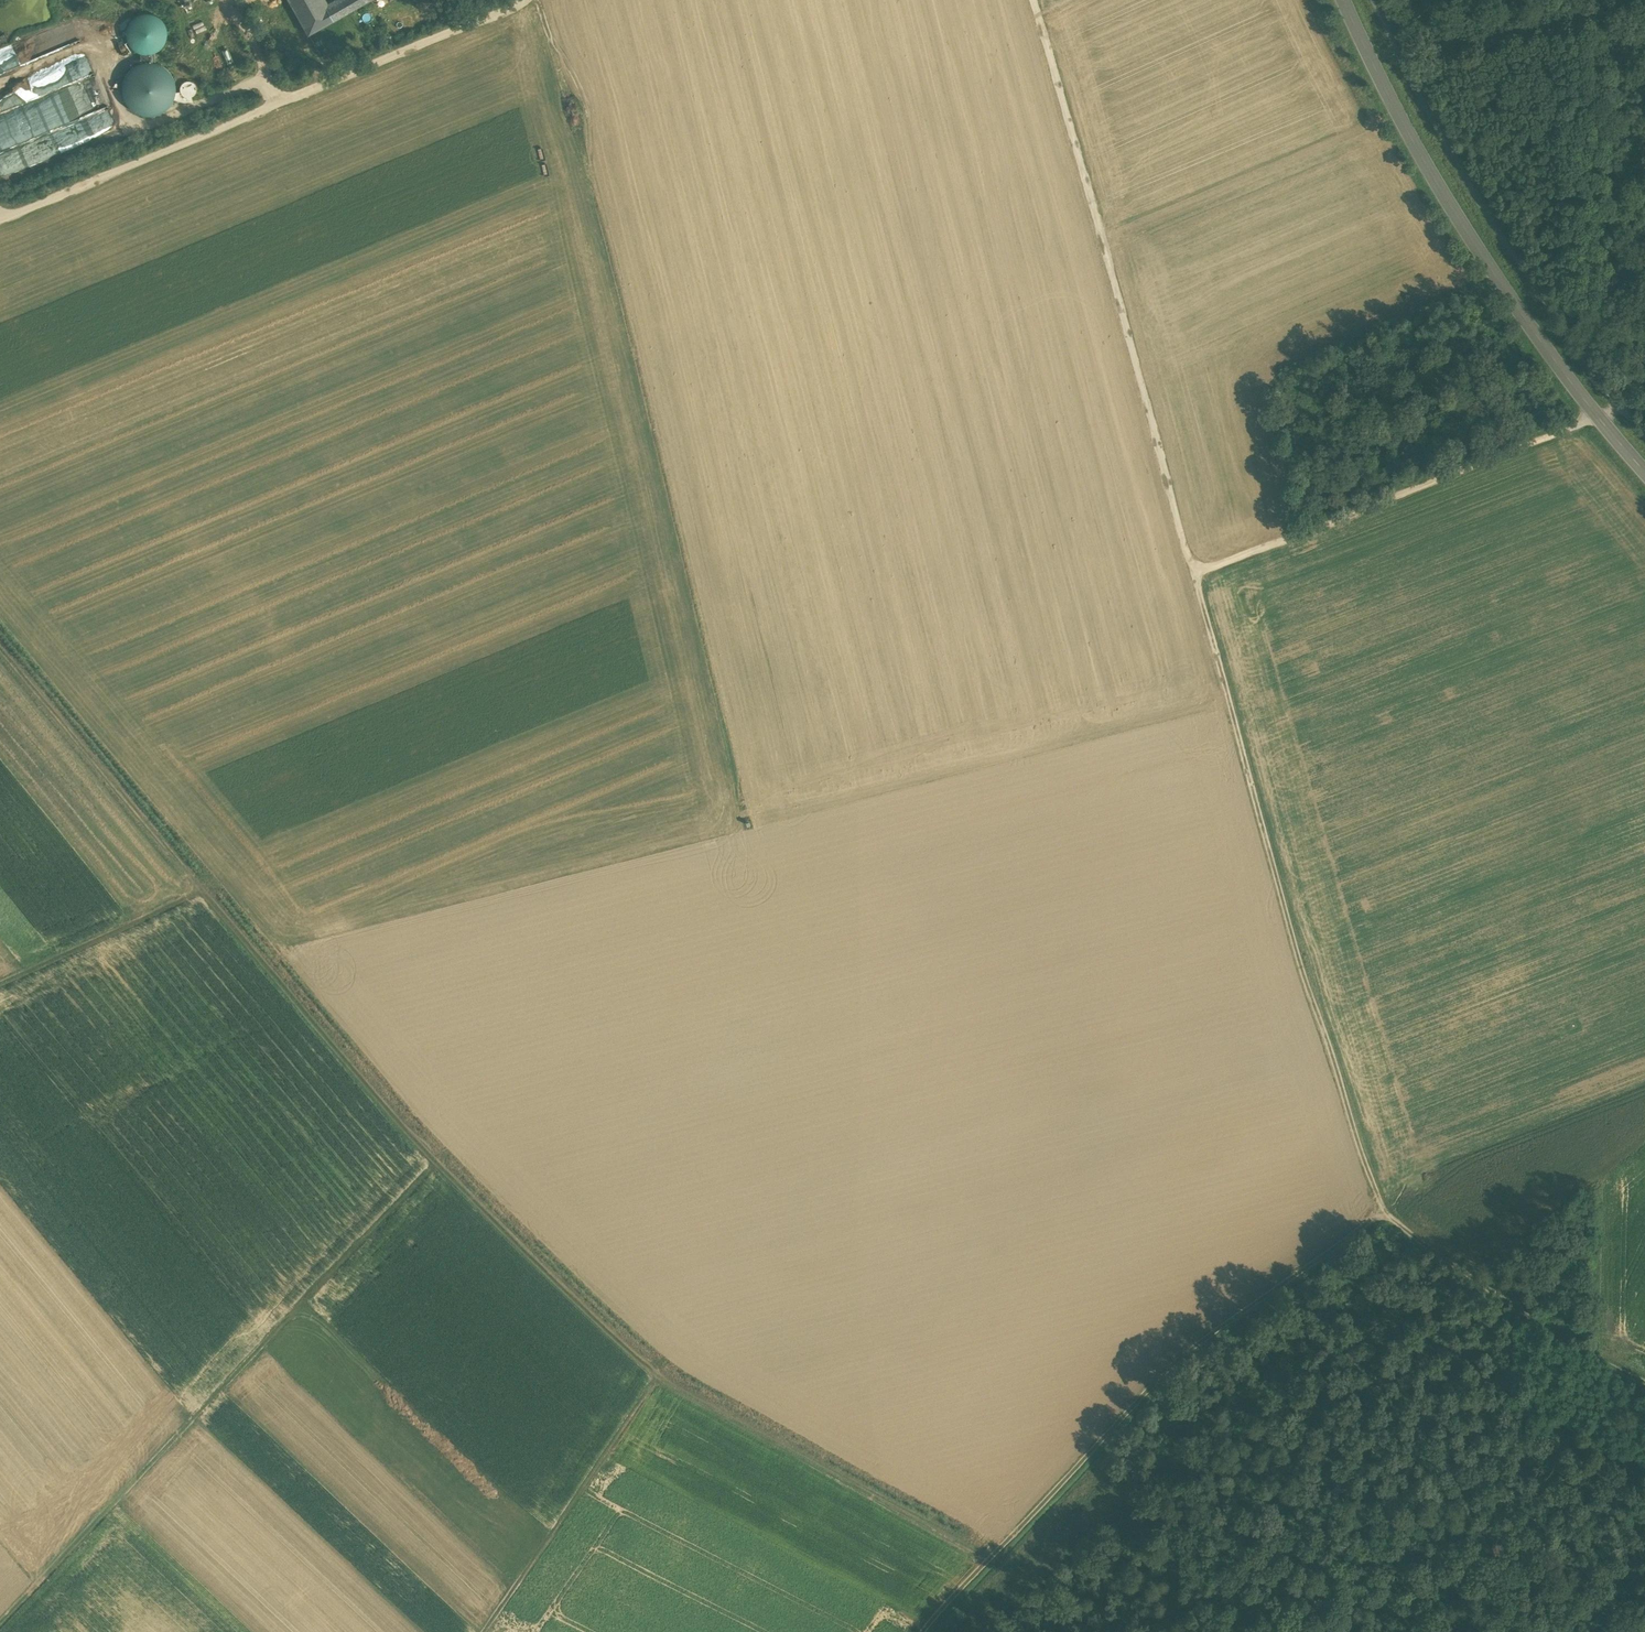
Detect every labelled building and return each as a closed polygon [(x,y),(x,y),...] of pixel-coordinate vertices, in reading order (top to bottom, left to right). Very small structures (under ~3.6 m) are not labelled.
[(308,34),(333,20),(326,8),(321,0),(289,0),(308,34)] [(326,8),(333,20),(369,0),(340,0),(326,8)] [(165,41),(167,34),(165,26),(161,19),(154,15),(146,13),(138,15),(132,20),(127,26),(126,34),(128,42),(132,49),(139,53),(147,54),(154,53),(161,48),(165,41)] [(0,50),(0,179),(117,129),(71,20),(0,50)] [(147,54),(146,54),(141,54),(141,63),(148,62),(155,63),(154,53),(150,54),(147,54)] [(174,99),(175,89),(173,79),(167,70),(159,65),(148,63),(138,65),(129,71),(124,79),(122,90),(124,100),(130,109),(139,114),(149,116),(159,114),(168,108),(174,99)] [(196,93),(196,90),(195,86),(194,84),(191,82),(188,82),(185,82),(182,84),(180,87),(180,90),(181,93),(182,96),(185,97),(188,98),(191,97),(194,95),(196,93)]
